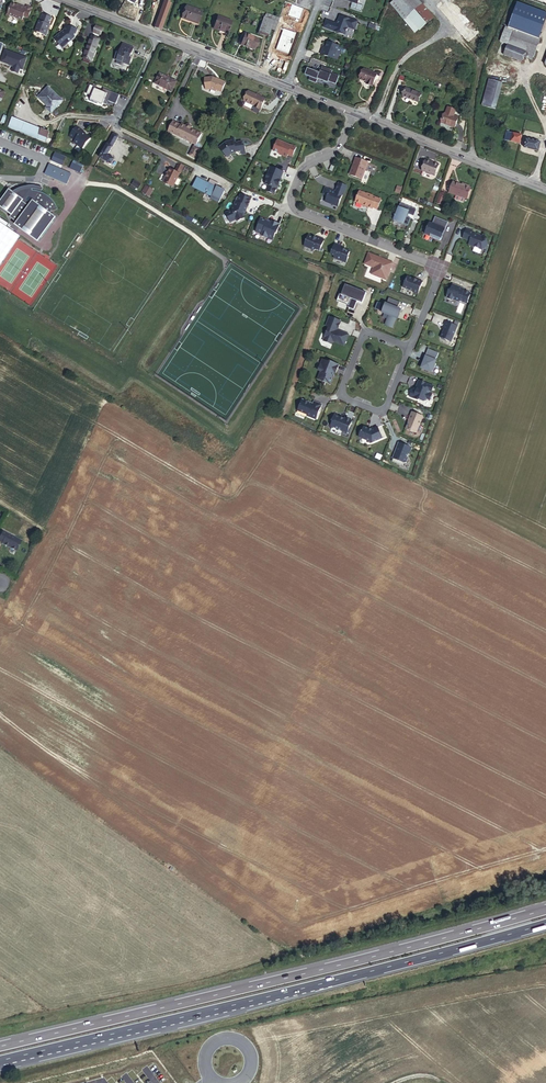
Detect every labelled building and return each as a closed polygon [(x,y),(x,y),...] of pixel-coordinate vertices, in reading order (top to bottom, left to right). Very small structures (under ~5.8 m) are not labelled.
[(418,0),(396,0),(391,4),(416,33),(422,28),(431,20),(434,19),(418,0)] [(162,30),(163,28),(171,4),(164,1),(154,27),(162,30)] [(20,7),(12,3),(7,15),(22,20),(24,16),(27,8),(20,6),(20,7)] [(517,3),(508,28),(539,39),(545,19),(545,14),(517,3)] [(202,12),(187,7),(183,19),(198,24),(202,12)] [(52,18),(43,14),(40,21),(39,21),(35,32),(47,36),(49,30),(47,29),(49,25),(52,18)] [(266,14),(265,18),(274,21),(271,30),(274,31),(278,19),(266,14)] [(326,21),(324,28),(335,32),(336,30),(340,32),(340,34),(345,36),(348,28),(355,31),(358,22),(347,18),(347,20),(337,16),(334,23),(326,21)] [(214,29),(219,30),(219,29),(228,32),(231,22),(218,17),(214,29)] [(274,21),(265,18),(264,17),(258,32),(268,36),(271,30),(274,21)] [(431,20),(422,28),(429,36),(438,29),(431,20)] [(75,38),(78,29),(66,25),(64,30),(64,31),(62,33),(60,33),(56,36),(55,39),(62,48),(67,44),(66,44),(75,38)] [(105,29),(97,26),(94,32),(102,36),(105,29)] [(504,55),(522,61),(524,56),(532,59),(539,40),(513,30),(504,55)] [(258,39),(245,35),(241,45),(253,49),(258,39)] [(100,39),(93,36),(84,58),(91,61),(97,48),(97,49),(99,44),(99,43),(100,39)] [(334,60),(338,47),(327,43),(325,48),(323,48),(320,55),(334,60)] [(135,48),(124,44),(120,54),(118,53),(115,60),(118,61),(117,64),(122,66),(123,63),(130,66),(132,60),(131,59),(135,48)] [(14,66),(12,71),(18,74),(20,69),(23,70),(27,58),(5,50),(1,62),(14,66)] [(310,68),(306,79),(314,82),(315,78),(326,82),(327,81),(334,84),(337,76),(329,73),(330,71),(319,66),(318,71),(310,68)] [(377,76),(364,70),(360,81),(366,83),(365,85),(372,88),(377,76)] [(157,85),(172,92),(177,82),(160,74),(158,79),(160,80),(157,85)] [(212,77),(204,78),(205,90),(210,89),(216,92),(216,90),(221,92),(225,83),(212,77)] [(503,83),(490,79),(482,106),(495,110),(503,83)] [(115,103),(119,94),(108,90),(107,91),(89,84),(86,92),(90,93),(89,98),(106,104),(108,100),(115,103)] [(46,109),(51,113),(63,101),(49,87),(45,91),(46,93),(40,99),(48,107),(46,109)] [(421,94),(406,89),(403,96),(418,102),(421,94)] [(266,99),(248,91),(242,104),(243,106),(251,109),(253,109),(254,107),(254,106),(261,109),(266,99)] [(454,117),(452,116),(452,115),(454,110),(447,107),(442,123),(454,128),(458,117),(454,115),(454,117)] [(13,118),(10,125),(38,136),(39,135),(47,138),(49,132),(13,118)] [(181,125),(173,121),(168,132),(195,145),(189,156),(196,160),(201,150),(200,150),(201,147),(200,145),(198,144),(203,135),(192,129),(192,128),(191,126),(189,125),(187,125),(186,126),(182,124),(181,125)] [(38,136),(10,125),(9,127),(46,142),(47,138),(39,135),(38,136)] [(75,141),(74,142),(83,149),(91,139),(86,135),(83,134),(84,132),(77,126),(69,136),(75,141)] [(507,132),(506,134),(504,140),(511,142),(513,133),(509,132),(507,132)] [(521,138),(522,136),(513,133),(511,142),(520,144),(521,138)] [(114,134),(100,158),(111,164),(114,159),(108,156),(118,138),(118,137),(118,136),(114,134)] [(540,142),(526,139),(524,148),(538,151),(540,142)] [(227,141),(220,147),(228,157),(233,153),(236,153),(238,157),(245,155),(244,148),(242,146),(241,143),(237,144),(233,144),(233,141),(227,141)] [(292,146),(277,141),(273,152),(282,156),(282,157),(287,159),(288,156),(293,158),(297,148),(292,145),(292,146)] [(50,160),(61,165),(66,156),(54,151),(50,160)] [(369,164),(357,159),(350,176),(362,180),(369,164)] [(439,166),(426,161),(422,172),(435,176),(439,166)] [(82,168),(73,163),(70,169),(81,173),(83,168),(82,168)] [(184,166),(179,163),(175,171),(180,174),(184,166)] [(65,183),(69,174),(50,165),(46,174),(65,183)] [(266,191),(274,195),(277,189),(276,189),(277,186),(278,187),(282,180),(281,179),(284,172),(271,167),(268,174),(266,179),(268,180),(266,185),(268,186),(266,191)] [(163,181),(173,187),(180,174),(175,171),(171,169),(166,177),(165,177),(163,181)] [(208,183),(198,178),(193,186),(212,196),(217,187),(216,187),(208,183)] [(143,186),(136,182),(134,186),(141,190),(143,186)] [(332,191),(326,189),(323,195),(328,197),(326,203),(338,207),(343,196),(344,196),(347,187),(338,183),(335,192),(335,193),(333,192),(332,191)] [(461,186),(452,183),(449,194),(456,196),(465,198),(467,199),(470,188),(469,188),(461,186)] [(153,190),(145,185),(142,192),(149,197),(153,190)] [(224,191),(217,187),(212,196),(211,199),(218,202),(224,191)] [(10,189),(0,202),(0,206),(12,215),(11,217),(18,222),(16,224),(39,241),(57,217),(51,213),(52,210),(53,211),(59,209),(58,207),(57,205),(56,203),(54,202),(53,200),(51,199),(48,196),(46,195),(42,193),(40,192),(36,191),(34,191),(33,191),(34,189),(31,189),(25,191),(21,191),(15,193),(10,189)] [(360,192),(355,204),(363,207),(368,209),(373,210),(373,209),(377,199),(373,197),(373,196),(368,194),(367,195),(360,192)] [(445,195),(440,193),(437,203),(442,205),(445,195)] [(234,207),(232,210),(226,213),(231,223),(237,220),(238,222),(245,219),(243,216),(244,215),(247,207),(248,208),(251,200),(240,196),(237,203),(235,202),(234,207)] [(377,199),(373,209),(377,211),(382,200),(377,199)] [(398,213),(397,213),(394,219),(396,219),(395,220),(408,226),(411,218),(408,217),(411,207),(402,204),(398,213)] [(205,227),(210,221),(205,217),(200,224),(205,227)] [(433,224),(430,223),(425,234),(441,241),(449,222),(436,217),(433,224)] [(268,222),(262,219),(257,231),(264,234),(263,235),(274,239),(276,233),(277,233),(280,225),(273,222),(272,224),(268,222)] [(483,240),(481,241),(478,240),(479,239),(473,237),(474,235),(466,232),(462,241),(470,244),(468,248),(474,250),(481,253),(486,251),(488,248),(488,247),(484,240),(483,240)] [(317,238),(309,235),(305,246),(315,250),(317,250),(320,251),(325,240),(318,237),(317,238)] [(348,258),(348,257),(350,252),(342,249),(343,247),(335,244),(331,254),(335,256),(335,258),(347,263),(348,258)] [(382,259),(369,254),(365,265),(374,269),(372,275),(386,281),(393,264),(385,260),(385,261),(382,260),(382,259)] [(414,279),(408,277),(403,288),(414,292),(413,293),(418,294),(423,282),(418,280),(414,279)] [(459,288),(453,285),(451,292),(449,291),(447,297),(448,298),(448,299),(452,301),(453,300),(459,302),(460,301),(467,304),(471,294),(464,291),(464,290),(459,288)] [(367,294),(346,286),(342,296),(340,295),(337,302),(349,307),(348,309),(354,311),(357,303),(362,305),(367,294)] [(392,300),(389,299),(386,306),(385,306),(383,313),(389,316),(385,326),(393,329),(397,319),(398,319),(400,314),(397,313),(398,311),(397,311),(389,308),(392,300)] [(400,303),(392,300),(389,308),(397,311),(400,303)] [(327,326),(329,327),(324,340),(325,341),(332,344),(334,341),(344,346),(349,335),(340,331),(339,332),(337,331),(338,330),(341,321),(330,317),(327,326)] [(458,327),(446,322),(443,330),(445,330),(441,338),(452,342),(458,327)] [(435,361),(436,359),(437,359),(439,354),(428,350),(427,355),(426,357),(426,358),(422,368),(431,372),(433,372),(435,367),(434,366),(436,362),(435,361)] [(331,385),(333,378),(332,377),(334,372),(335,373),(336,373),(339,365),(330,362),(330,363),(323,360),(319,371),(321,372),(318,379),(331,385)] [(425,401),(426,400),(429,401),(432,395),(429,394),(430,392),(432,392),(434,387),(419,381),(416,388),(418,389),(416,392),(413,391),(410,397),(423,402),(425,401)] [(307,416),(316,420),(321,405),(314,402),(313,404),(303,400),(302,401),(298,411),(308,415),(307,416)] [(417,433),(423,417),(412,413),(409,421),(409,422),(406,430),(416,433),(417,433)] [(342,416),(335,414),(333,420),(334,420),(332,424),(333,426),(343,430),(343,431),(348,433),(353,419),(346,416),(345,418),(344,417),(343,418),(341,417),(342,416)] [(359,437),(372,443),(383,438),(378,427),(372,430),(371,430),(370,430),(369,429),(364,427),(363,430),(361,432),(359,437)] [(394,459),(393,462),(403,466),(404,463),(405,463),(407,463),(408,460),(407,458),(409,454),(410,454),(412,449),(400,444),(397,450),(397,451),(396,454),(396,453),(393,459),(394,459)] [(2,533),(0,537),(0,544),(1,544),(1,545),(16,552),(21,542),(2,533)]
